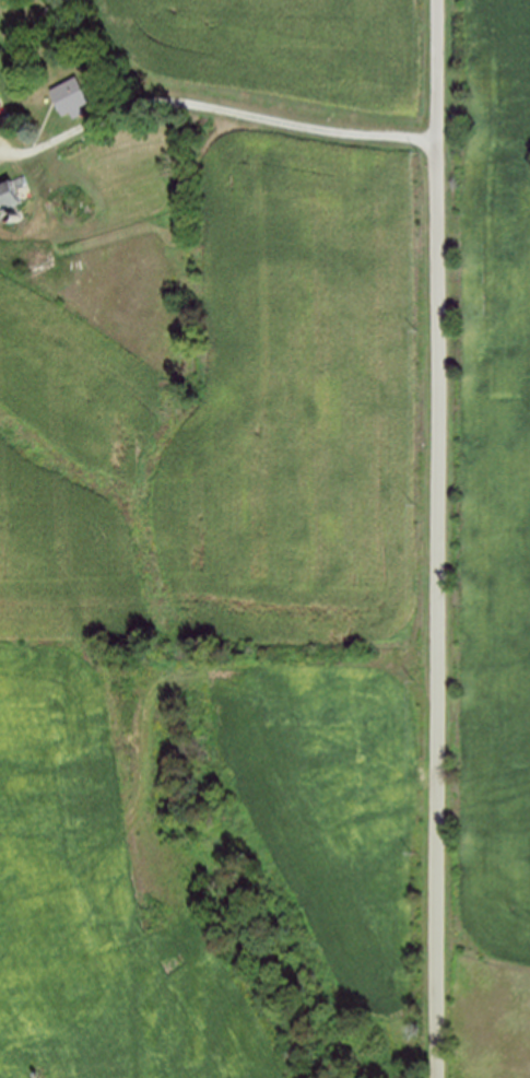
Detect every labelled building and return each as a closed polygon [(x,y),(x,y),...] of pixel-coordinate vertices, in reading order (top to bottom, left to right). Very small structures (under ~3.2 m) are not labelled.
[(63,116),(70,113),(72,119),(83,114),(80,108),(91,103),(76,75),(49,90),(63,116)] [(0,186),(0,213),(21,206),(14,188),(26,184),(24,177),(0,186)] [(16,254),(22,270),(50,260),(46,244),(16,254)]
